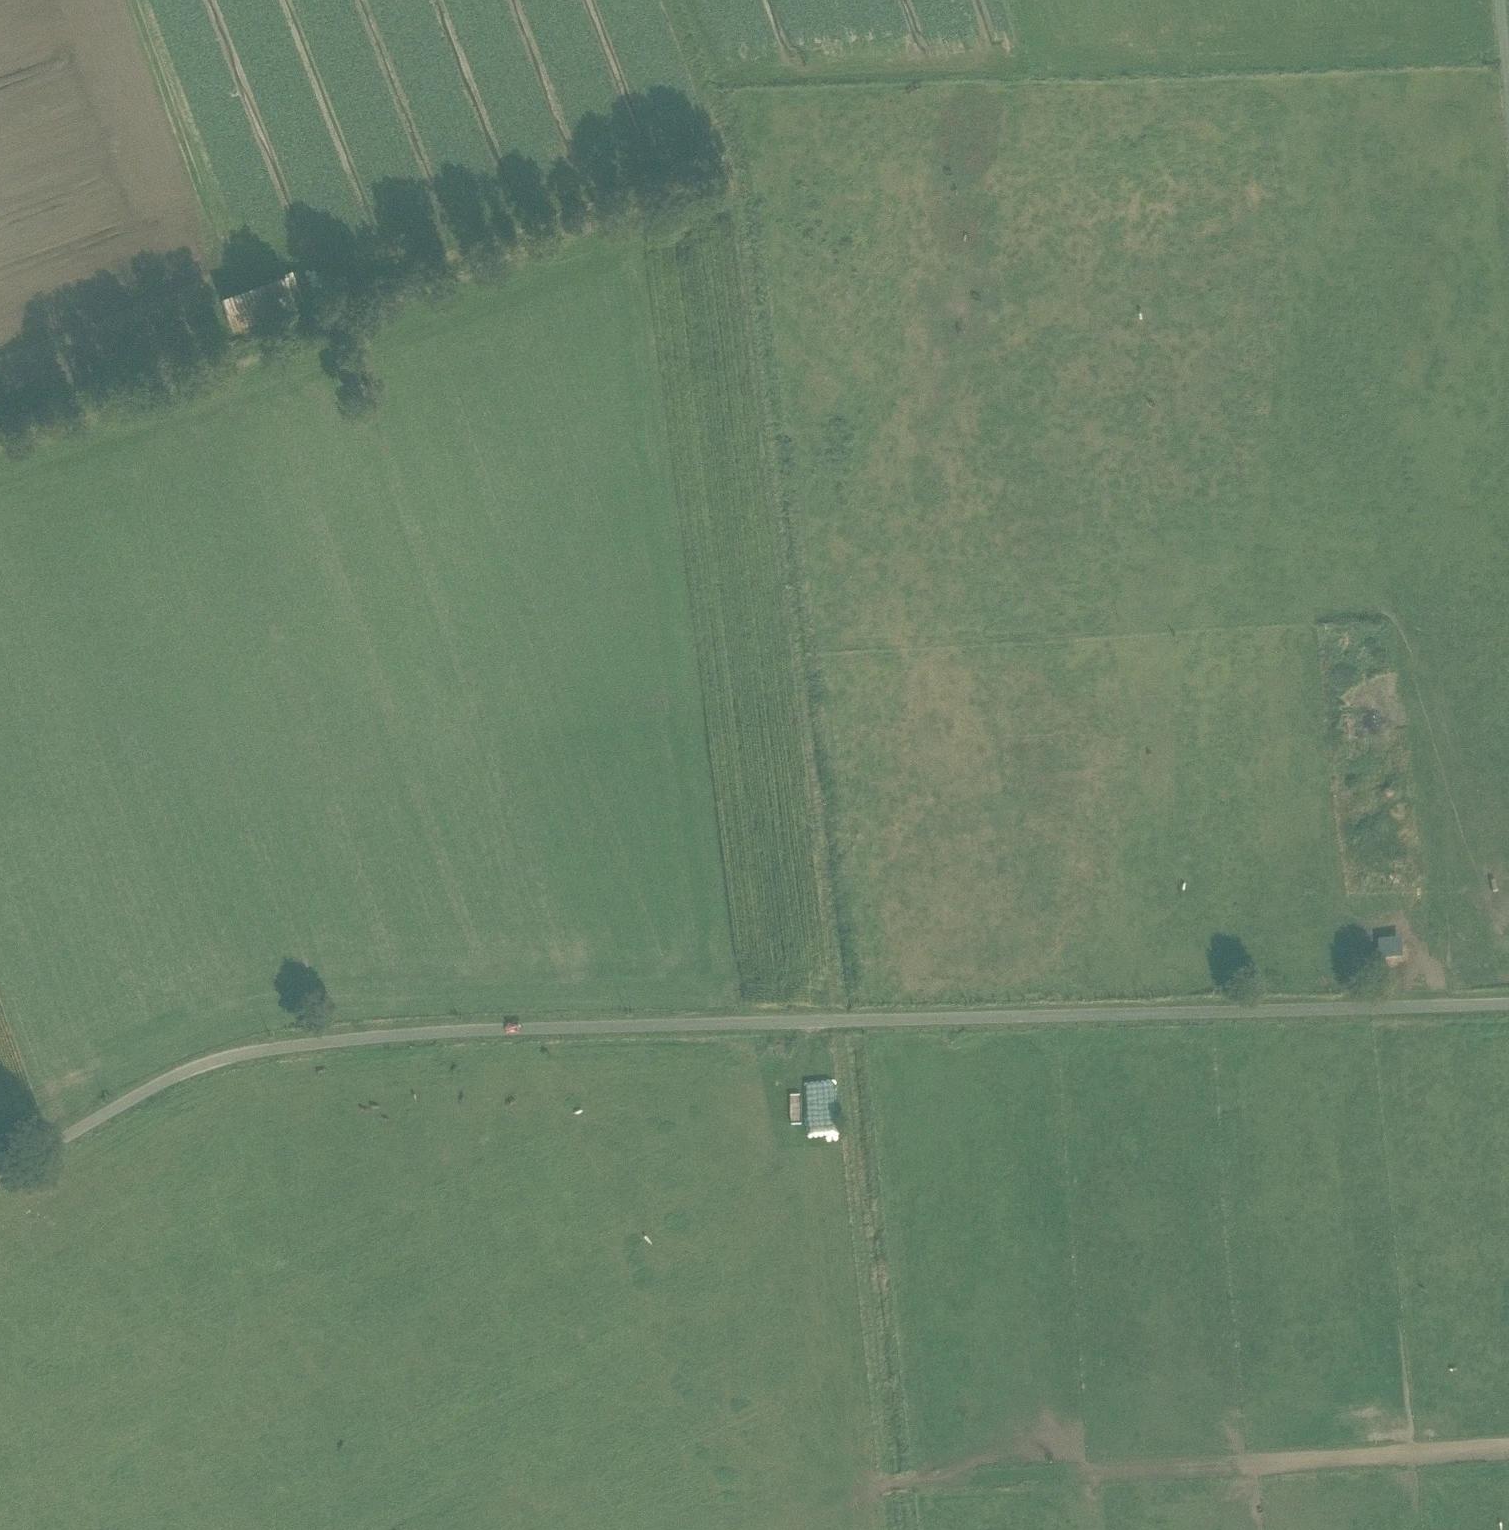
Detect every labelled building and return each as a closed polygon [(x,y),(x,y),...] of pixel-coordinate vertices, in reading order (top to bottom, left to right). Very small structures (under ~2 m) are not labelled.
[(1501,939),(1508,938),(1508,918),(1498,921),(1501,939)]
